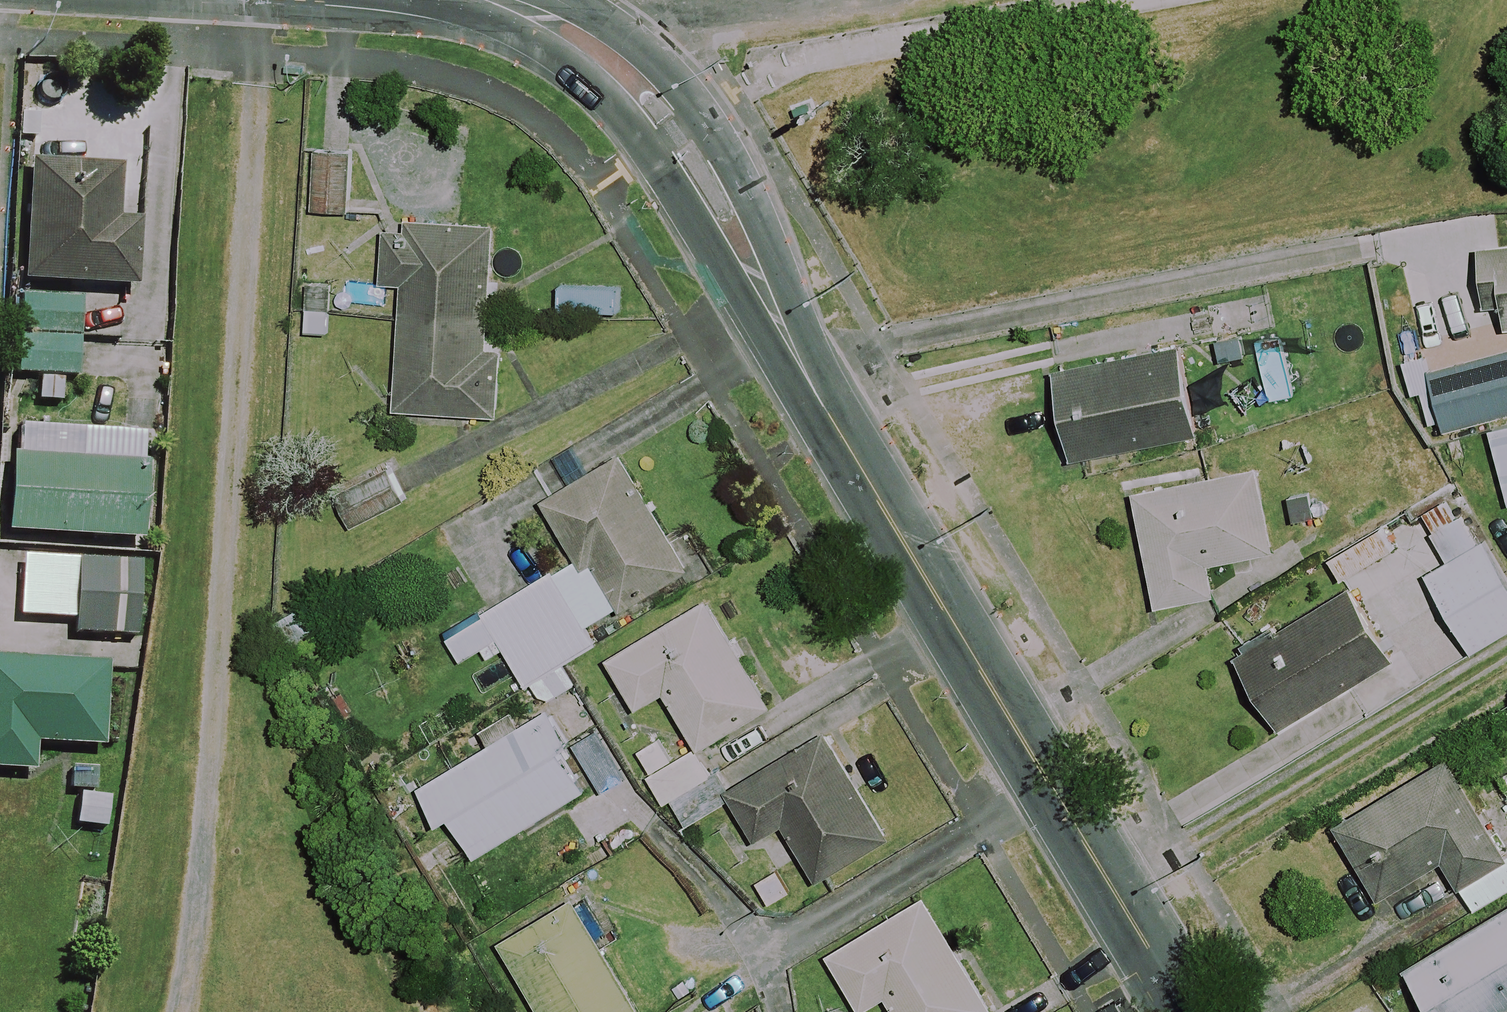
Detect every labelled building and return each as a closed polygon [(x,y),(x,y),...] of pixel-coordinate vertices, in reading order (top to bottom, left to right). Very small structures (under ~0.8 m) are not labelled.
[(354,153),(314,152),(312,215),(352,216),(354,153)] [(118,167),(29,163),(23,286),(131,291),(134,223),(116,222),(118,167)] [(496,227),(388,222),(385,290),(402,290),(396,415),(499,419),(502,352),(490,351),(496,227)] [(1470,253),(1476,317),(1499,315),(1501,331),(1506,331),(1506,249),(1470,253)] [(78,303),(17,299),(14,359),(74,362),(78,303)] [(1194,439),(1178,352),(1054,375),(1070,462),(1194,439)] [(1429,374),(1444,433),(1506,417),(1506,354),(1429,374)] [(1488,432),(1506,507),(1506,427),(1488,432)] [(577,686),(565,664),(596,647),(588,633),(697,571),(631,454),(542,504),(574,561),(435,640),(451,668),(499,641),(524,687),(532,683),(544,704),(577,686)] [(145,468),(7,458),(1,536),(139,546),(145,468)] [(402,506),(384,468),(328,495),(346,533),(402,506)] [(1272,555),(1255,470),(1131,495),(1154,610),(1212,599),(1206,568),(1272,555)] [(1456,496),(1413,520),(1441,569),(1425,578),(1468,656),(1506,634),(1506,587),(1456,496)] [(1379,531),(1324,559),(1338,585),(1393,557),(1379,531)] [(138,563),(20,560),(18,621),(72,622),(71,638),(136,640),(137,602),(138,563)] [(1388,666),(1346,594),(1234,659),(1276,732),(1388,666)] [(770,709),(705,602),(607,662),(637,711),(664,694),(699,752),(770,709)] [(0,660),(0,774),(32,775),(33,748),(102,751),(105,665),(0,660)] [(571,746),(550,710),(417,790),(439,827),(452,820),(475,859),(583,793),(559,753),(571,746)] [(658,737),(630,755),(680,832),(725,803),(698,761),(681,772),(658,737)] [(887,843),(826,737),(726,794),(755,844),(784,828),(816,884),(887,843)] [(601,738),(574,754),(597,794),(625,779),(601,738)] [(1452,760),(1332,825),(1374,902),(1443,864),(1470,913),(1506,893),(1506,863),(1478,810),(1452,760)] [(570,895),(498,939),(541,1011),(640,1011),(570,895)] [(923,903),(828,956),(860,1011),(862,1011),(887,998),(895,1011),(985,1011),(923,903)] [(1404,971),(1428,1011),(1504,1011),(1506,1010),(1506,911),(1404,971)]
